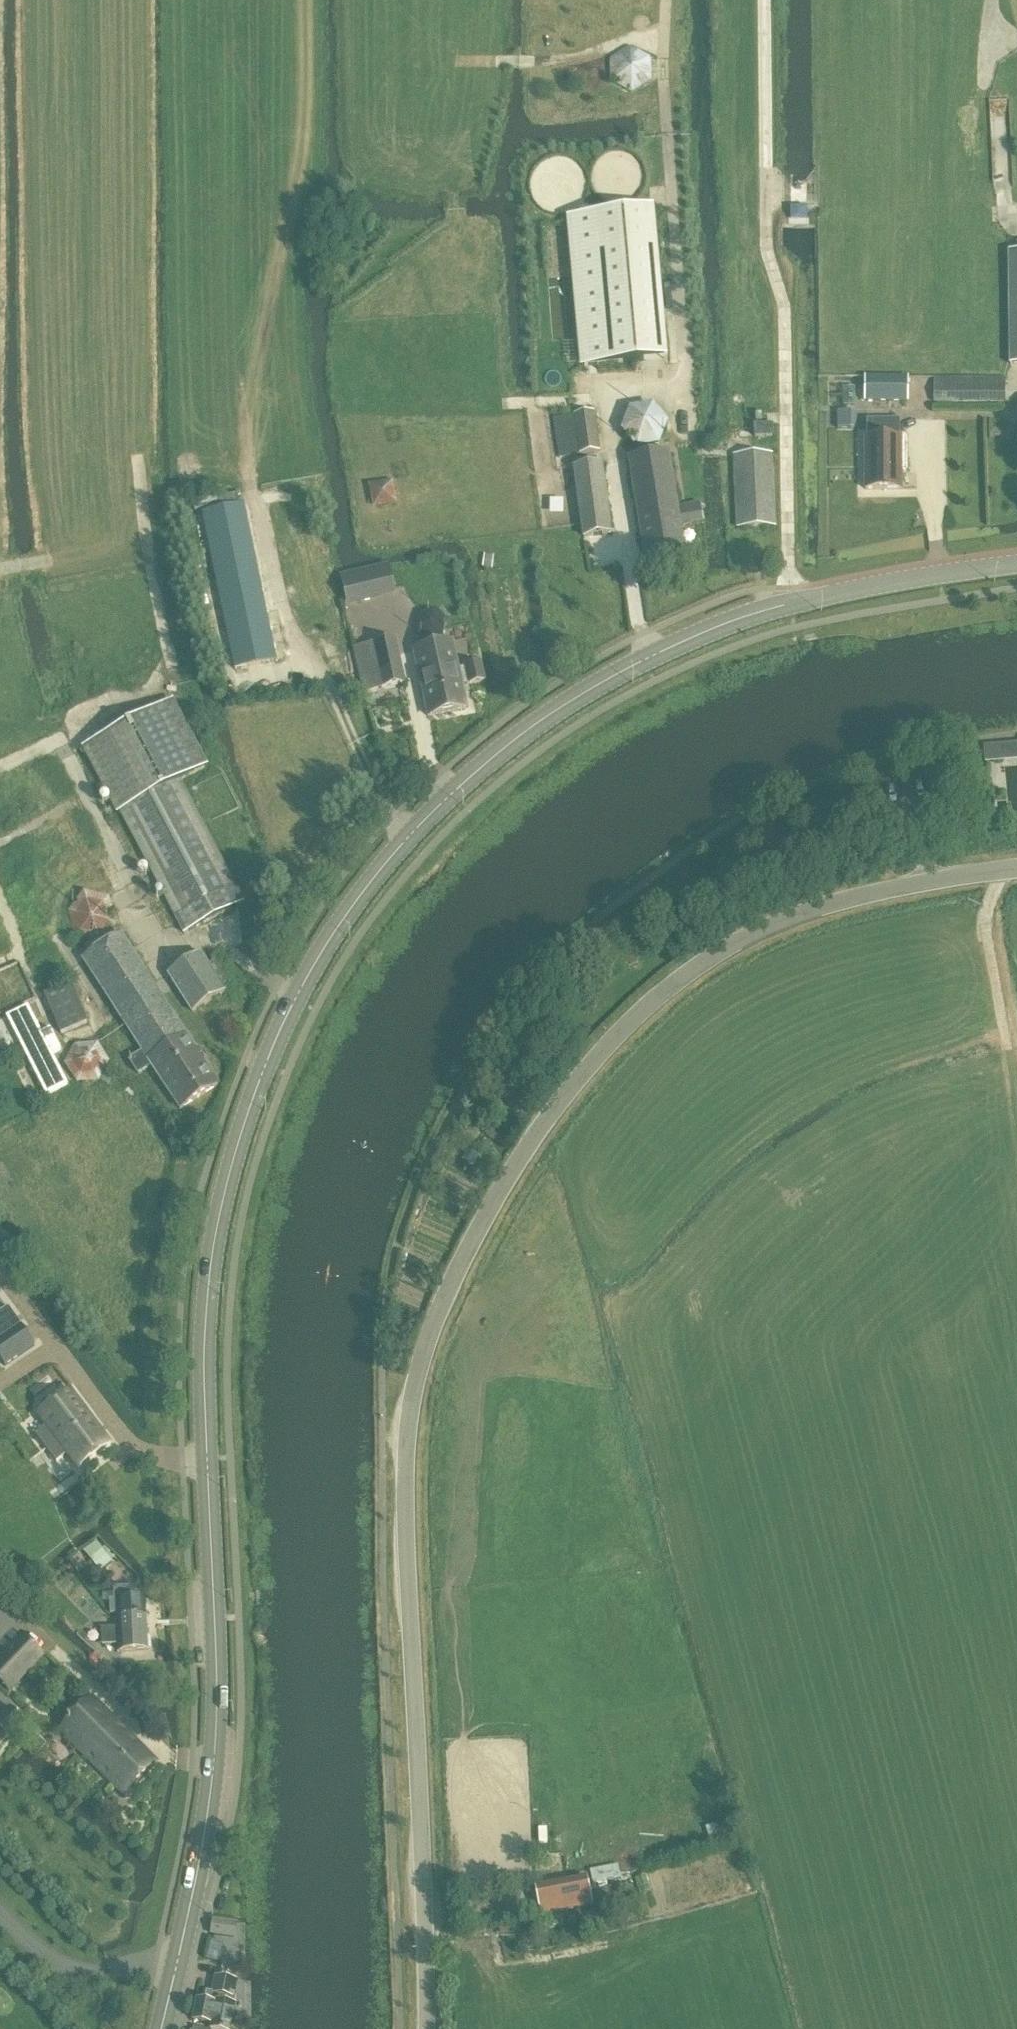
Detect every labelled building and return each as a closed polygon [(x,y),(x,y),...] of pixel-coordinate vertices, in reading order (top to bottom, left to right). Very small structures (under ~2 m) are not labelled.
[(652,82),(652,58),(632,46),(610,58),(611,82),(632,94),(652,82)] [(790,220),(807,220),(807,207),(790,207),(790,220)] [(655,262),(650,211),(571,218),(581,331),(584,366),(600,365),(663,359),(655,262)] [(1016,365),(1016,252),(1009,252),(1011,365),(1016,365)] [(908,401),(908,378),(865,378),(864,400),(908,401)] [(934,378),(934,402),(1006,403),(1005,379),(934,378)] [(660,445),(668,423),(653,404),(630,408),(621,431),(636,449),(660,445)] [(854,429),(854,412),(839,411),(839,429),(854,429)] [(579,455),(601,452),(595,412),(553,418),(559,457),(579,455)] [(907,438),(900,438),(899,420),(867,420),(867,439),(865,439),(865,489),(902,489),(902,473),(907,473),(907,438)] [(773,437),(772,425),(754,425),(754,437),(773,437)] [(701,504),(677,508),(668,453),(629,459),(645,563),(685,557),(680,525),(703,522),(701,504)] [(737,527),(775,525),(772,453),(734,455),(737,527)] [(573,468),(582,523),(584,538),(612,533),(602,463),(573,468)] [(372,507),(395,503),(391,482),(368,485),(372,507)] [(234,670),(277,661),(245,505),(202,514),(234,670)] [(347,606),(396,595),(389,564),(340,575),(347,606)] [(442,637),(447,621),(436,609),(420,613),(415,628),(426,640),(442,637)] [(395,640),(354,649),(363,692),(405,683),(395,640)] [(453,642),(413,650),(428,716),(468,708),(463,685),(477,682),(482,680),(484,680),(480,662),(479,663),(473,664),(458,667),(453,642)] [(184,934),(244,902),(179,781),(205,768),(170,702),(85,747),(184,934)] [(107,923),(106,915),(113,911),(110,900),(83,895),(67,913),(75,936),(102,942),(108,935),(118,924),(107,923)] [(121,934),(82,958),(143,1052),(129,1061),(139,1076),(152,1067),(181,1110),(219,1085),(188,1037),(121,934)] [(220,958),(210,964),(203,952),(168,975),(192,1013),(226,991),(223,985),(233,979),(220,958)] [(60,1034),(88,1023),(71,983),(44,995),(60,1034)] [(28,1007),(6,1018),(46,1096),(68,1085),(52,1055),(61,1051),(50,1029),(42,1034),(28,1007)] [(99,1081),(108,1061),(97,1044),(74,1045),(65,1064),(77,1082),(99,1081)] [(6,1366),(35,1346),(8,1307),(0,1313),(0,1358),(6,1366)] [(43,1428),(35,1434),(57,1463),(64,1457),(67,1454),(78,1469),(111,1445),(70,1390),(62,1396),(59,1391),(41,1404),(45,1409),(37,1415),(46,1426),(43,1428)] [(100,1571),(111,1562),(96,1543),(85,1552),(100,1571)] [(145,1598),(134,1598),(133,1586),(113,1587),(114,1599),(109,1600),(110,1615),(117,1614),(117,1617),(146,1616),(145,1598)] [(118,1645),(119,1652),(147,1651),(146,1616),(117,1617),(117,1627),(101,1628),(102,1646),(118,1645)] [(44,1656),(22,1634),(0,1657),(0,1683),(9,1692),(44,1656)] [(125,1796),(158,1763),(92,1698),(59,1731),(125,1796)] [(8,1738),(10,1739),(26,1723),(10,1706),(0,1716),(0,1747),(8,1738)] [(592,1905),(587,1882),(586,1877),(574,1879),(576,1888),(537,1895),(541,1915),(592,1905)] [(235,1938),(237,1923),(234,1923),(229,1922),(213,1920),(212,1919),(212,1921),(210,1935),(235,1938)] [(234,2005),(233,2005),(235,1996),(233,1996),(236,1980),(215,1976),(212,1992),(205,1991),(204,2001),(196,2000),(193,2020),(211,2024),(210,2028),(230,2028),(231,2025),(235,2026),(237,2013),(233,2012),(234,2005)]
